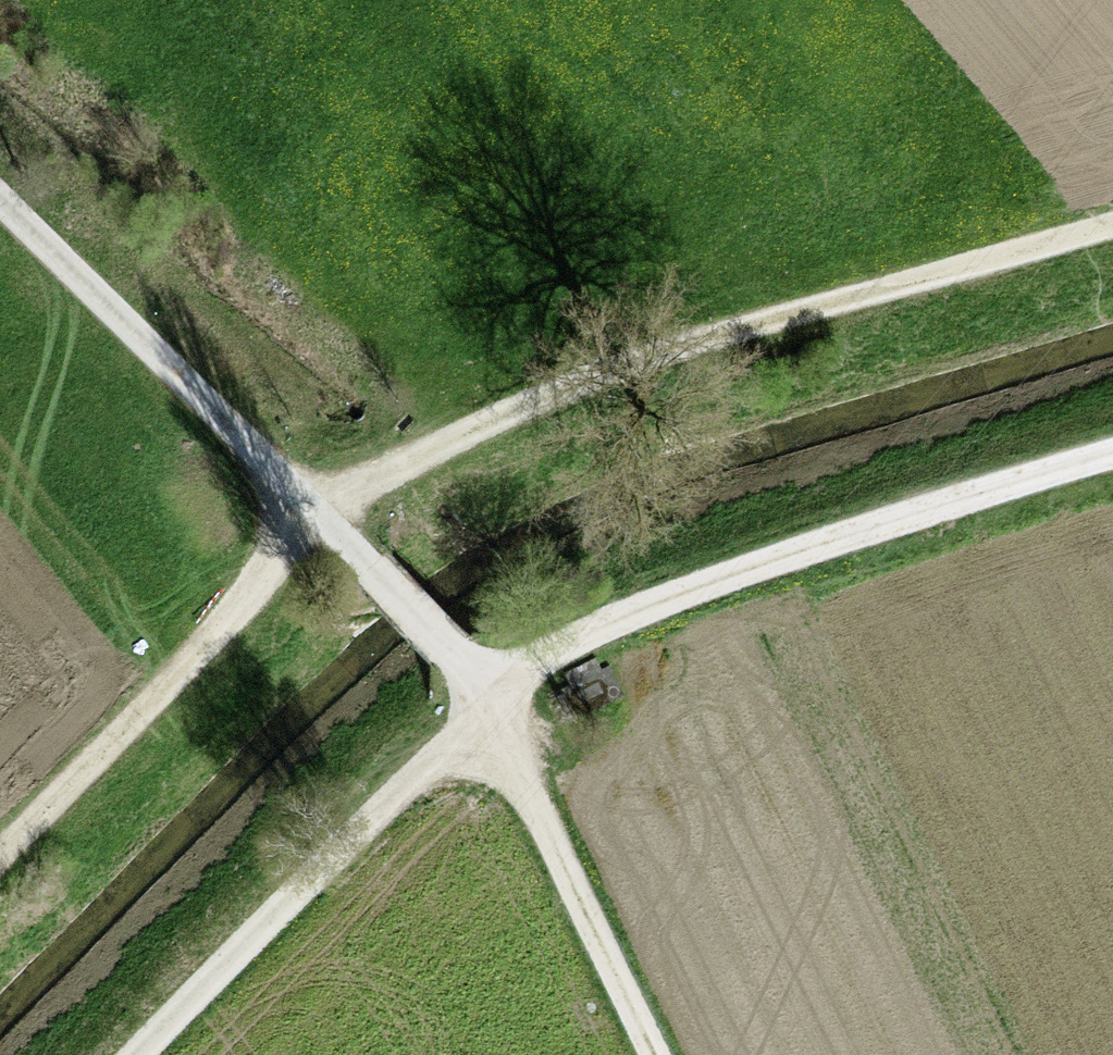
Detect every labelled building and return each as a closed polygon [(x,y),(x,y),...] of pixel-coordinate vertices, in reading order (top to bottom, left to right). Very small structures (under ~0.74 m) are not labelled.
[(568,684),(558,689),(572,720),(623,697),(609,666),(601,670),(595,657),(563,672),(568,684)]
